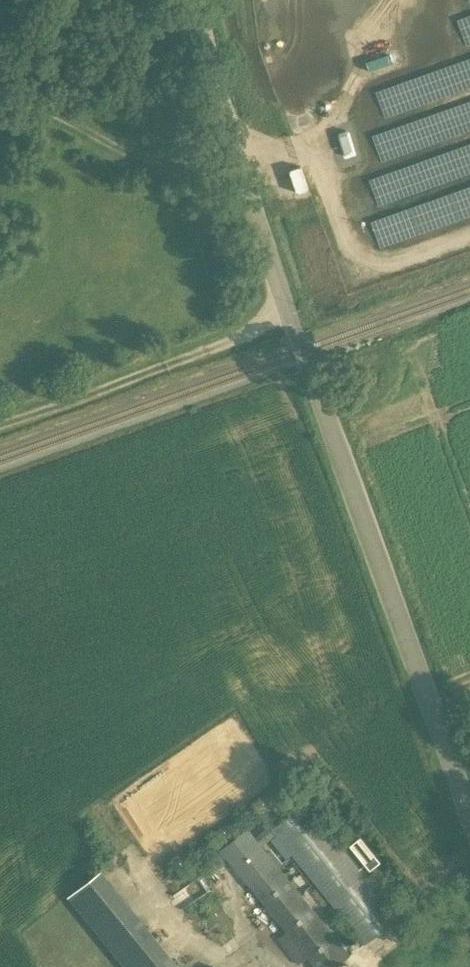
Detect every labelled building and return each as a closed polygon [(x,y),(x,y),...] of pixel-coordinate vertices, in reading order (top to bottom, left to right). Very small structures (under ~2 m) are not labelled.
[(301,166),(289,170),(297,192),(308,188),(301,166)] [(307,800),(271,829),(364,944),(400,915),(307,800)] [(350,955),(248,829),(222,850),(287,931),(278,938),(298,964),(307,957),(316,966),(335,966),(350,955)] [(128,966),(182,966),(184,965),(113,865),(75,893),(128,966)]
